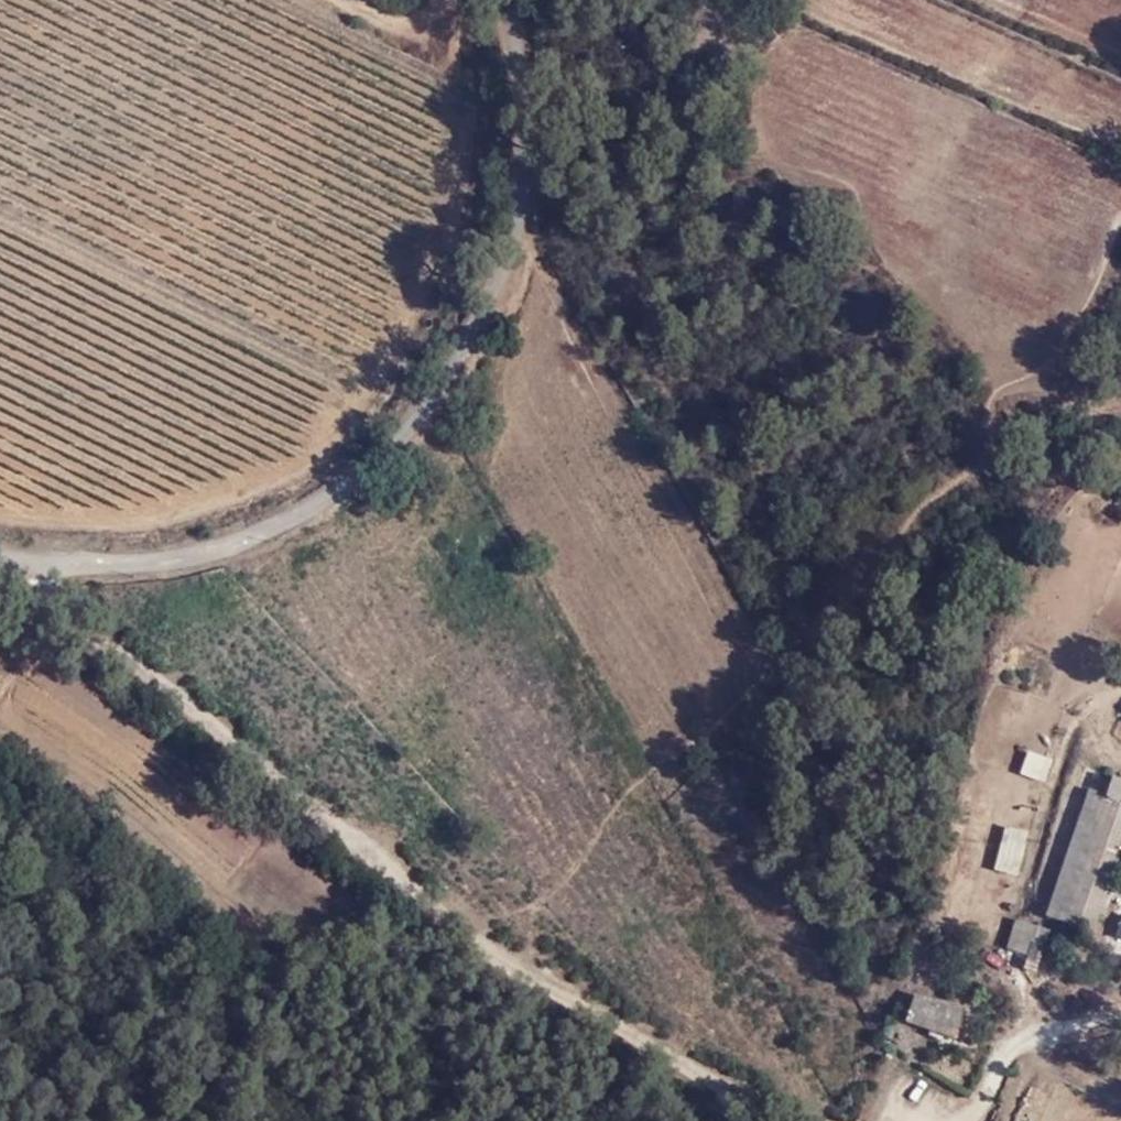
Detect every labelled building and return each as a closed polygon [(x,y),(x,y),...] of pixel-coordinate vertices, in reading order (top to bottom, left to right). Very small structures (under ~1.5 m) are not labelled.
[(1106,799),(1088,794),(1045,914),(1065,921),(1106,799)] [(962,1012),(916,996),(907,1021),(954,1036),(962,1012)]
